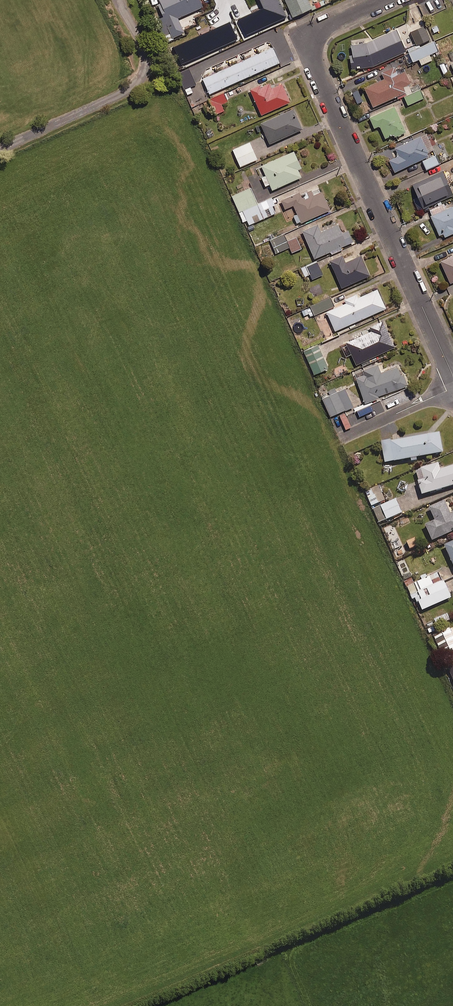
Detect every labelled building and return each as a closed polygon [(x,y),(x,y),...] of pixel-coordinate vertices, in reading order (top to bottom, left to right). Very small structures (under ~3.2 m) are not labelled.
[(199,0),(159,0),(161,4),(157,5),(172,39),(185,33),(178,19),(203,8),(199,0)] [(287,2),(267,11),(273,25),(292,17),(291,15),(310,7),(307,0),(285,0),(287,2)] [(430,38),(423,21),(409,27),(416,44),(430,38)] [(407,52),(397,30),(366,43),(351,46),(352,56),(349,56),(351,70),(373,67),(407,52)] [(438,49),(433,40),(408,52),(412,60),(418,58),(421,64),(431,59),(428,53),(438,49)] [(280,63),(273,48),(203,79),(210,95),(280,63)] [(398,76),(394,67),(381,73),(384,80),(364,88),(373,108),(406,93),(403,88),(410,85),(405,73),(398,76)] [(195,83),(189,68),(179,71),(186,94),(192,92),(189,85),(195,83)] [(290,103),(282,84),(272,89),(269,84),(260,87),(260,86),(250,90),(261,116),(290,103)] [(423,97),(420,88),(404,95),(408,104),(423,97)] [(227,99),(223,91),(208,99),(211,103),(205,106),(210,115),(223,108),(220,103),(227,99)] [(406,133),(394,107),(369,118),(374,129),(379,127),(385,140),(394,136),(395,138),(406,133)] [(302,130),(293,110),(260,124),(269,145),(302,130)] [(428,153),(421,137),(395,149),(398,157),(389,161),(395,173),(428,157),(427,154),(428,153)] [(256,158),(249,141),(231,149),(238,166),(256,158)] [(301,169),(294,152),(261,166),(272,191),(301,178),(298,171),(301,169)] [(442,171),(412,185),(423,210),(452,196),(452,195),(442,171)] [(248,223),(275,212),(271,204),(275,203),(272,197),(257,203),(250,186),(231,194),(242,220),(246,218),(248,223)] [(330,211),(322,192),(313,196),(311,191),(300,196),(299,193),(281,201),(285,210),(293,206),(301,224),(330,211)] [(430,217),(439,236),(443,234),(445,238),(452,235),(452,207),(430,217)] [(354,241),(349,230),(344,232),(340,224),(323,231),(319,223),(303,230),(316,258),(354,241)] [(286,241),(283,233),(269,239),(275,252),(289,246),(291,251),(301,247),(296,237),(286,241)] [(371,275),(362,255),(347,262),(344,254),(331,260),(343,287),(371,275)] [(440,262),(449,282),(452,280),(452,256),(440,262)] [(320,268),(316,260),(300,267),(304,275),(320,268)] [(387,308),(379,289),(359,297),(358,294),(346,299),(347,302),(328,311),(336,330),(387,308)] [(333,305),(329,295),(300,309),(303,315),(309,312),(310,315),(333,305)] [(396,347),(384,320),(371,326),(373,330),(347,342),(358,364),(396,347)] [(327,366),(317,343),(303,349),(313,372),(327,366)] [(382,372),(379,364),(364,369),(365,375),(358,377),(366,402),(380,398),(380,395),(409,385),(405,374),(402,375),(399,366),(382,372)] [(329,416),(352,405),(344,387),(336,391),(335,387),(327,390),(329,394),(326,394),(325,391),(319,394),(329,416)] [(445,454),(442,433),(393,442),(392,440),(382,442),(386,464),(445,454)] [(442,470),(440,464),(422,469),(426,480),(419,482),(424,496),(452,487),(452,467),(442,470)] [(385,500),(378,486),(365,492),(371,506),(385,500)] [(402,512),(395,498),(371,509),(377,523),(402,512)] [(446,502),(431,509),(437,521),(427,526),(434,542),(452,533),(452,514),(446,502)] [(417,546),(415,539),(407,541),(409,549),(417,546)] [(438,572),(406,586),(412,599),(414,598),(416,603),(418,602),(422,611),(451,598),(444,581),(442,581),(438,572)] [(450,620),(447,614),(434,619),(437,626),(450,620)]
